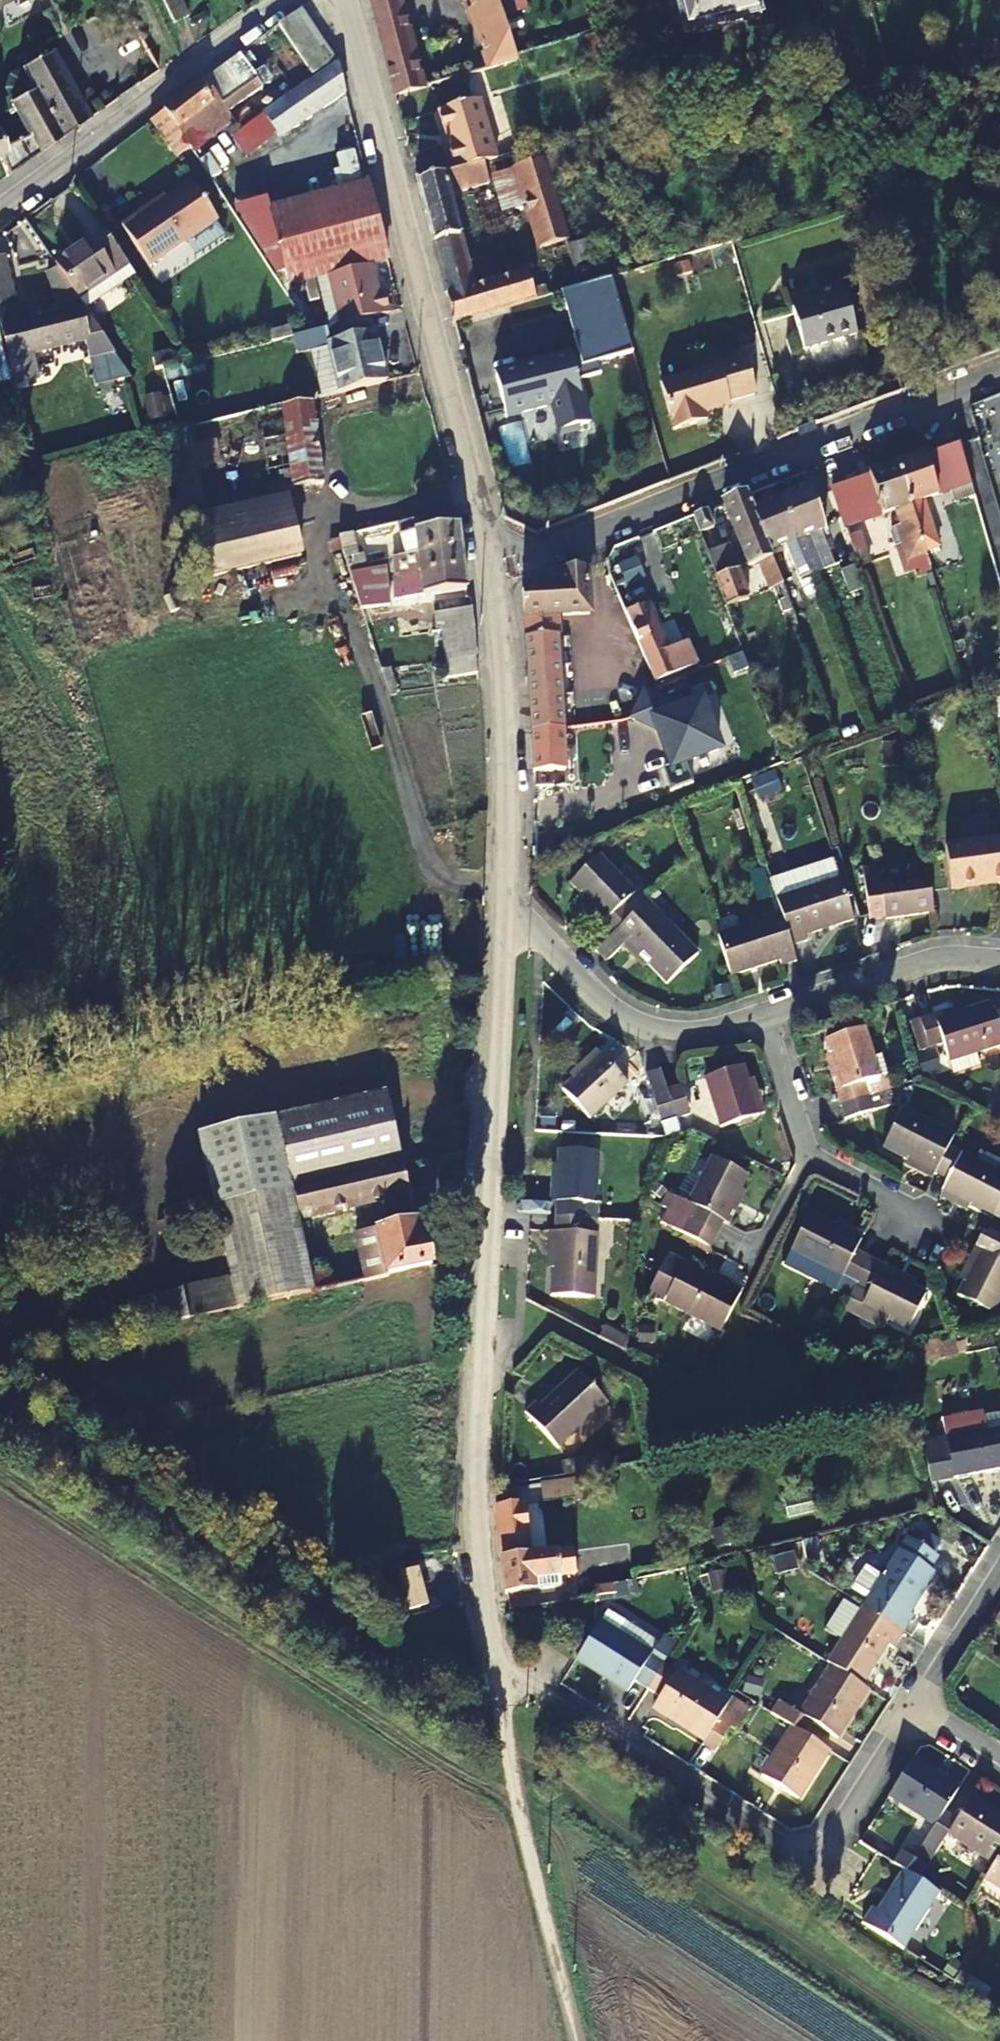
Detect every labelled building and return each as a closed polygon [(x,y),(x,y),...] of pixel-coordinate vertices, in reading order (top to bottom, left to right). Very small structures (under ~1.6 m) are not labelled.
[(174,18),(189,9),(185,0),(165,0),(174,18)] [(403,10),(400,0),(372,0),(371,0),(375,17),(403,10)] [(495,68),(520,60),(499,0),(473,0),(495,68)] [(685,36),(761,17),(757,0),(677,0),(685,36)] [(302,9),(279,24),(311,75),(335,61),(302,9)] [(423,87),(403,10),(375,17),(396,96),(423,87)] [(256,79),(239,53),(163,110),(187,145),(190,150),(204,141),(189,119),(217,96),(223,104),(256,79)] [(47,54),(21,67),(32,87),(61,138),(84,122),(47,54)] [(475,73),(487,70),(484,57),(471,60),(475,73)] [(278,138),(345,94),(338,63),(262,112),(278,138)] [(32,87),(21,67),(6,75),(1,89),(8,102),(32,87)] [(7,102),(22,129),(26,137),(36,154),(61,138),(32,87),(8,102),(7,102)] [(483,163),(498,158),(482,100),(440,112),(449,141),(444,143),(452,172),(483,163)] [(207,118),(218,133),(237,122),(231,113),(239,107),(236,101),(227,107),(226,105),(207,118)] [(175,154),(187,145),(163,110),(150,119),(175,154)] [(14,141),(26,137),(22,129),(0,139),(0,147),(14,141)] [(26,137),(14,141),(24,163),(36,154),(26,137)] [(544,161),(550,179),(572,173),(562,140),(540,146),(544,161)] [(14,141),(0,147),(0,158),(7,175),(24,163),(14,141)] [(336,157),(339,184),(361,181),(357,154),(336,157)] [(567,239),(550,179),(544,161),(516,169),(539,246),(567,239)] [(443,276),(468,269),(449,194),(467,189),(468,194),(482,191),(480,185),(489,182),(483,163),(452,172),(419,182),(443,276)] [(373,262),(387,259),(369,184),(270,207),(288,281),(330,272),(373,262)] [(153,265),(213,226),(189,189),(143,218),(140,214),(126,224),(153,265)] [(77,298),(127,265),(108,235),(79,249),(81,253),(57,268),(77,298)] [(578,286),(593,282),(581,241),(566,245),(578,286)] [(17,244),(17,259),(35,259),(35,243),(17,244)] [(0,258),(0,329),(7,357),(4,358),(7,370),(11,387),(36,381),(29,352),(86,338),(78,310),(22,323),(18,306),(13,307),(2,257),(0,258)] [(380,291),(373,262),(330,272),(342,322),(368,315),(391,309),(387,290),(380,291)] [(85,309),(135,277),(127,265),(77,298),(85,309)] [(473,287),(468,269),(443,276),(448,294),(473,287)] [(528,273),(473,287),(448,294),(456,323),(535,299),(528,273)] [(632,351),(611,277),(593,282),(578,286),(561,291),(579,353),(567,356),(574,380),(597,373),(594,362),(632,351)] [(794,303),(807,343),(858,327),(846,286),(794,303)] [(320,328),(323,341),(369,330),(372,329),(368,315),(342,322),(320,328)] [(369,330),(323,341),(338,390),(381,379),(369,330)] [(338,390),(323,341),(306,344),(319,395),(338,390)] [(570,356),(496,375),(506,412),(520,408),(522,413),(549,406),(547,401),(555,399),(559,415),(554,416),(559,436),(579,430),(578,426),(587,423),(570,356)] [(746,357),(660,380),(673,428),(696,422),(694,414),(730,404),(729,399),(756,392),(746,357)] [(998,439),(996,435),(999,433),(999,395),(970,409),(986,445),(998,439)] [(312,403),(281,407),(284,432),(262,435),(268,474),(320,461),(312,403)] [(259,410),(262,435),(284,432),(281,407),(259,410)] [(189,427),(194,447),(224,438),(220,419),(189,427)] [(896,463),(925,553),(945,547),(943,536),(936,538),(923,498),(953,487),(957,499),(974,492),(959,442),(896,463)] [(293,485),(296,510),(326,509),(320,461),(268,474),(270,488),(293,485)] [(846,525),(857,521),(896,508),(900,522),(890,526),(897,549),(903,547),(907,558),(925,553),(896,463),(832,487),(846,525)] [(270,488),(273,512),(291,508),(292,511),(296,510),(293,485),(270,488)] [(782,496),(811,572),(824,568),(810,532),(826,526),(811,486),(782,496)] [(769,589),(783,583),(770,549),(754,507),(748,493),(726,501),(748,563),(759,560),(769,589)] [(787,543),(800,577),(811,572),(782,496),(754,507),(770,549),(787,543)] [(394,521),(397,532),(416,527),(458,522),(454,507),(394,521)] [(291,508),(273,512),(192,530),(202,575),(301,553),(292,511),(291,508)] [(708,508),(694,514),(700,531),(715,525),(708,508)] [(870,560),(857,521),(846,525),(859,564),(870,560)] [(460,544),(458,522),(416,527),(397,532),(370,539),(373,549),(401,542),(404,552),(417,550),(460,544)] [(349,567),(364,563),(362,552),(357,553),(354,543),(342,547),(349,567)] [(393,565),(395,575),(400,574),(463,567),(460,544),(417,550),(418,562),(393,565)] [(738,565),(716,574),(727,606),(749,597),(738,565)] [(401,579),(395,580),(393,580),(394,597),(466,589),(463,567),(400,574),(401,579)] [(563,744),(559,625),(559,614),(587,613),(589,613),(589,572),(562,574),(562,587),(523,590),(534,745),(563,744)] [(811,572),(800,577),(783,583),(792,608),(820,597),(811,572)] [(364,590),(362,580),(353,582),(362,607),(389,603),(387,589),(364,590)] [(648,602),(625,611),(653,681),(694,664),(685,640),(666,647),(648,602)] [(434,612),(437,630),(474,624),(471,605),(434,612)] [(559,614),(559,625),(588,624),(587,613),(559,614)] [(474,624),(437,630),(441,659),(477,653),(476,639),(474,624)] [(477,653),(441,659),(443,675),(478,671),(477,653)] [(380,668),(384,681),(396,677),(393,667),(380,668)] [(645,693),(627,722),(655,730),(669,765),(660,768),(669,790),(691,781),(682,760),(716,746),(697,700),(691,702),(684,686),(656,697),(645,693)] [(999,890),(999,845),(946,852),(951,896),(999,890)] [(614,934),(637,913),(626,901),(638,889),(602,850),(572,878),(607,916),(602,921),(614,934)] [(836,856),(802,868),(809,888),(779,898),(783,913),(794,947),(807,942),(805,937),(856,920),(836,856)] [(933,913),(928,875),(880,880),(878,867),(862,868),(868,918),(884,918),(933,913)] [(809,888),(802,868),(772,877),(779,898),(809,888)] [(614,934),(600,948),(608,957),(627,940),(661,976),(692,949),(649,901),(637,913),(614,934)] [(783,966),(799,961),(794,947),(783,913),(718,933),(731,973),(781,959),(783,966)] [(953,1076),(980,1067),(976,1053),(999,1046),(999,1033),(991,1003),(936,1021),(934,1016),(920,1020),(929,1049),(943,1045),(953,1076)] [(837,1090),(842,1105),(873,1096),(868,1080),(884,1075),(867,1025),(826,1038),(841,1088),(837,1090)] [(559,1081),(586,1109),(623,1073),(596,1045),(559,1081)] [(707,1077),(722,1125),(761,1114),(745,1064),(707,1077)] [(681,1085),(668,1088),(677,1117),(692,1113),(681,1085)] [(655,1093),(663,1121),(677,1117),(668,1088),(655,1093)] [(402,1161),(384,1089),(200,1132),(215,1204),(402,1161)] [(846,1119),(877,1109),(873,1096),(842,1105),(846,1119)] [(885,1147),(936,1174),(951,1145),(956,1134),(904,1108),(885,1147)] [(588,1217),(589,1201),(599,1202),(603,1139),(563,1137),(557,1215),(588,1217)] [(997,1217),(999,1211),(999,1160),(989,1154),(983,1156),(979,1154),(977,1158),(951,1145),(936,1174),(951,1181),(945,1192),(997,1217)] [(690,1219),(719,1234),(750,1173),(715,1155),(688,1201),(697,1206),(690,1219)] [(230,1276),(180,1287),(187,1317),(312,1289),(331,1287),(328,1271),(312,1275),(298,1215),(409,1189),(402,1161),(215,1204),(230,1276)] [(690,1219),(670,1208),(663,1222),(712,1247),(719,1234),(690,1219)] [(851,1295),(871,1256),(858,1249),(864,1238),(810,1210),(783,1263),(851,1295)] [(586,1231),(588,1217),(557,1215),(551,1293),(592,1296),(597,1232),(586,1231)] [(366,1279),(431,1264),(429,1256),(434,1254),(432,1243),(427,1243),(425,1238),(420,1239),(415,1219),(356,1233),(366,1279)] [(984,1233),(978,1245),(983,1248),(957,1300),(997,1321),(999,1315),(999,1240),(984,1233)] [(723,1328),(742,1290),(670,1253),(649,1291),(723,1328)] [(851,1295),(849,1300),(914,1334),(934,1297),(883,1270),(886,1264),(871,1256),(851,1295)] [(187,1317),(180,1287),(151,1294),(157,1323),(187,1317)] [(605,1327),(600,1335),(628,1350),(629,1340),(605,1327)] [(17,1354),(0,1343),(0,1358),(17,1354)] [(955,1360),(955,1343),(909,1344),(909,1361),(955,1360)] [(528,1420),(564,1452),(608,1404),(577,1376),(543,1412),(539,1408),(528,1420)] [(999,1467),(999,1414),(985,1418),(983,1410),(944,1419),(956,1476),(999,1467)] [(541,1502),(571,1500),(570,1483),(540,1484),(541,1502)] [(532,1556),(531,1544),(527,1503),(496,1507),(502,1560),(532,1556)] [(909,1532),(863,1604),(906,1630),(916,1613),(911,1609),(938,1567),(934,1564),(941,1553),(909,1532)] [(565,1540),(531,1544),(532,1556),(566,1552),(565,1540)] [(566,1552),(532,1556),(502,1560),(506,1592),(576,1583),(576,1571),(591,1569),(588,1548),(566,1552)] [(865,1568),(850,1590),(863,1599),(878,1577),(865,1568)] [(906,1630),(863,1604),(826,1660),(832,1664),(864,1683),(890,1641),(896,1645),(906,1630)] [(664,1664),(676,1645),(663,1637),(658,1644),(608,1612),(579,1661),(628,1692),(636,1680),(648,1688),(664,1664)] [(648,1688),(662,1697),(677,1673),(664,1664),(648,1688)] [(839,1733),(869,1687),(864,1683),(832,1664),(803,1711),(780,1697),(772,1711),(794,1725),(806,1733),(815,1718),(839,1733)] [(729,1706),(677,1673),(662,1697),(655,1708),(705,1741),(729,1706)] [(729,1706),(705,1741),(700,1750),(715,1759),(730,1735),(736,1739),(750,1716),(729,1706)] [(798,1798),(830,1748),(806,1733),(794,1725),(761,1775),(798,1798)] [(889,1796),(936,1826),(946,1812),(960,1790),(912,1760),(889,1796)] [(973,1799),(960,1820),(946,1812),(936,1826),(915,1860),(927,1868),(949,1834),(995,1863),(999,1856),(999,1816),(973,1799)] [(927,1868),(915,1860),(903,1851),(894,1864),(904,1870),(919,1880),(927,1868)] [(995,1863),(987,1876),(999,1884),(999,1856),(995,1863)] [(905,1948),(940,1893),(919,1880),(904,1870),(878,1909),(873,1905),(863,1921),(905,1948)]
